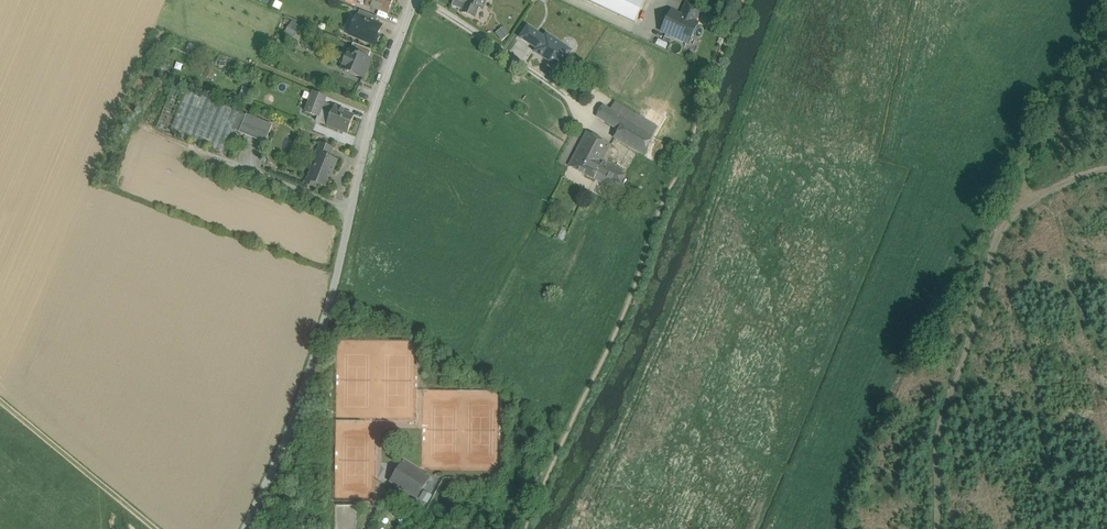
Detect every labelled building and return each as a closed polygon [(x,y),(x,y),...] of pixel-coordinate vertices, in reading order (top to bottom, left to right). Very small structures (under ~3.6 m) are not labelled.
[(366,4),(366,5),(388,14),(394,0),(368,0),(366,4)] [(452,6),(461,10),(465,0),(454,0),(452,6)] [(461,10),(464,11),(463,12),(474,17),(478,7),(483,9),(486,0),(465,0),(461,10)] [(622,17),(630,0),(585,0),(622,17)] [(622,17),(635,24),(647,0),(630,0),(622,17)] [(701,9),(687,2),(681,16),(695,23),(701,9)] [(378,18),(360,10),(357,16),(376,24),(378,18)] [(681,16),(674,13),(664,33),(686,43),(696,23),(695,23),(681,16)] [(376,24),(357,16),(354,24),(356,28),(352,36),(376,45),(380,36),(378,36),(382,26),(376,24)] [(292,20),(286,30),(295,36),(302,26),(292,20)] [(501,40),(510,34),(504,26),(496,31),(501,40)] [(572,50),(546,34),(544,37),(528,27),(520,39),(536,49),(534,53),(559,69),(572,50)] [(524,61),(533,49),(518,39),(510,50),(524,61)] [(372,51),(353,43),(350,51),(368,59),(372,51)] [(350,51),(342,69),(363,78),(370,59),(368,59),(350,51)] [(240,110),(175,84),(158,127),(229,156),(234,144),(228,141),(233,129),(239,112),(240,110)] [(327,97),(314,92),(306,112),(318,117),(319,117),(324,104),(327,97)] [(615,101),(610,110),(625,119),(653,136),(658,128),(615,101)] [(346,111),(335,107),(334,108),(324,104),(319,117),(318,117),(317,121),(348,133),(354,116),(345,113),(346,111)] [(618,130),(625,119),(610,110),(605,107),(599,118),(618,130)] [(239,112),(233,129),(240,132),(247,115),(239,112)] [(272,126),(247,115),(240,132),(265,143),(272,126)] [(653,136),(625,119),(618,130),(614,138),(642,155),(653,136)] [(610,144),(587,131),(574,156),(599,170),(598,172),(620,184),(625,175),(601,161),(610,144)] [(333,149),(320,144),(317,153),(319,154),(329,158),(333,149)] [(329,158),(319,154),(316,162),(313,163),(311,170),(312,173),(309,181),(327,188),(337,161),(329,158)] [(599,170),(574,156),(569,165),(594,179),(595,178),(598,172),(599,170)] [(620,184),(598,172),(595,178),(616,190),(620,184)] [(429,479),(418,472),(414,479),(399,470),(391,482),(418,498),(429,479)]
